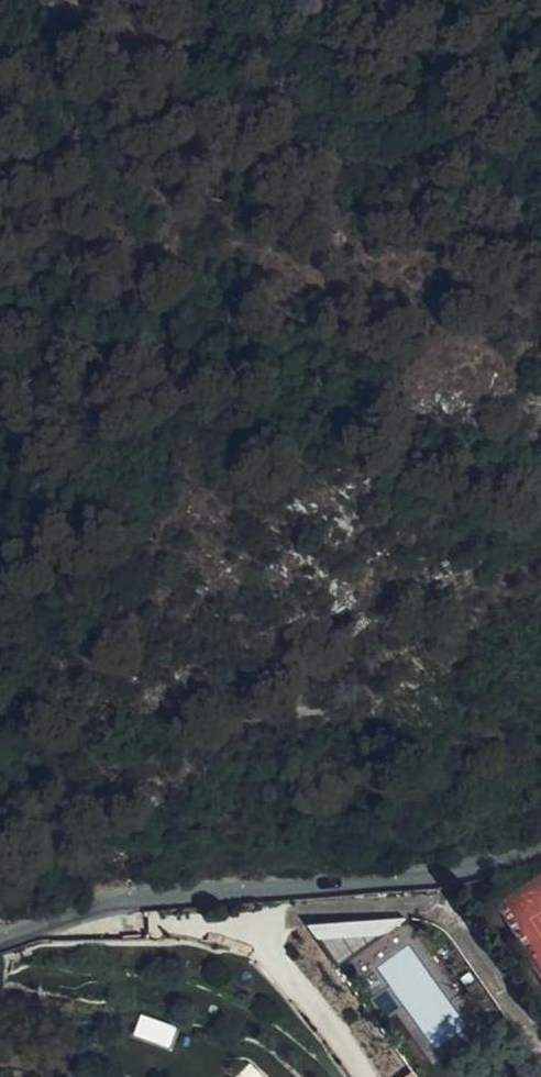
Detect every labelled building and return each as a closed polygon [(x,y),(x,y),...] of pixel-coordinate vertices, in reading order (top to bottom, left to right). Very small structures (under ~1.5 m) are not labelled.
[(355,917),(336,918),(337,932),(356,932),(355,917)]
